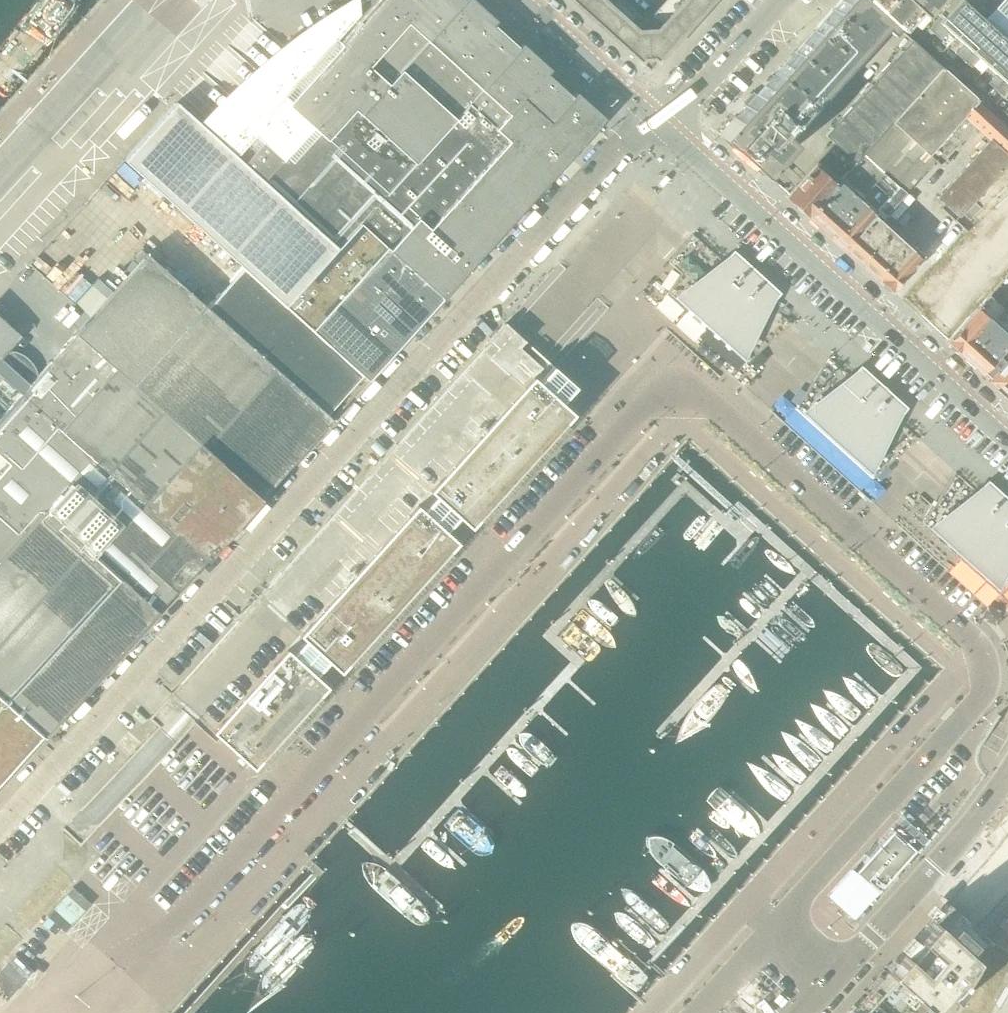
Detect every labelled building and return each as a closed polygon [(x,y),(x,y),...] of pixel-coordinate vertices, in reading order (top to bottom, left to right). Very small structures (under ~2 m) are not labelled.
[(243,268),(362,375),(368,380),(388,359),(385,356),(390,350),(393,353),(412,332),(409,328),(414,323),(417,326),(420,322),(437,305),(434,302),(439,296),(442,299),(552,178),(602,122),(601,116),(576,93),(573,97),(547,74),(551,70),(522,44),(519,48),(493,25),(496,21),(473,0),(368,0),(329,23),(306,37),(284,54),(263,71),(243,90),(205,130),(177,105),(177,104),(176,103),(124,161),(243,268)] [(648,71),(703,10),(712,0),(667,0),(652,17),(639,17),(620,0),(570,0),(648,71)] [(867,0),(842,0),(719,136),(741,156),(763,175),(793,141),(783,133),(880,25),(887,31),(893,24),(867,0)] [(960,0),(867,0),(893,24),(898,28),(899,27),(915,9),(919,13),(926,5),(942,19),(960,0)] [(956,38),(977,14),(962,0),(960,0),(942,19),(931,32),(935,35),(939,39),(942,35),(943,35),(947,30),(956,38)] [(963,61),(993,29),(977,14),(956,38),(964,45),(960,51),(957,54),(961,58),(960,58),(963,61)] [(988,67),(1007,44),(1007,42),(993,29),(963,61),(967,64),(971,68),(974,64),(979,59),(988,67)] [(843,167),(848,172),(855,163),(856,162),(892,123),(942,68),(911,40),(851,106),(825,135),(851,157),(851,158),(843,167)] [(995,90),(1007,76),(1007,44),(988,67),(996,74),(991,80),(992,80),(988,83),(993,87),(992,87),(995,90)] [(892,123),(934,159),(940,165),(974,127),(987,139),(936,197),(958,217),(992,180),(1007,162),(1007,128),(942,68),(892,123)] [(995,90),(999,93),(1003,97),(1006,93),(1007,93),(1007,92),(1007,76),(995,90)] [(892,123),(856,162),(873,177),(892,194),(898,199),(934,159),(892,123)] [(786,197),(808,216),(839,181),(824,168),(829,163),(827,162),(834,155),(829,150),(817,162),(816,160),(785,194),(787,196),(786,197)] [(808,216),(824,231),(839,214),(843,217),(858,201),(854,198),(873,177),(855,163),(848,172),(839,181),(808,216)] [(844,248),(874,214),(892,194),(873,177),(854,198),(858,201),(843,217),(839,214),(824,231),(844,248)] [(875,276),(905,244),(879,221),(898,199),(892,194),(874,214),(844,248),(875,276)] [(792,324),(768,303),(773,292),(769,289),(771,286),(742,259),(740,262),(735,258),(726,265),(693,235),(668,262),(681,274),(668,292),(746,363),(792,324)] [(905,244),(875,276),(880,281),(891,292),(922,258),(905,244)] [(43,737),(45,738),(102,674),(317,437),(332,420),(327,415),(362,375),(243,268),(208,308),(148,254),(106,300),(91,287),(75,305),(89,319),(75,334),(76,334),(61,350),(30,385),(26,381),(30,377),(23,371),(19,375),(0,357),(0,375),(21,394),(0,417),(0,456),(9,464),(0,474),(0,784),(43,737)] [(1007,344),(1007,312),(996,324),(993,321),(1004,308),(990,295),(947,342),(948,343),(956,351),(957,352),(958,351),(982,373),(1007,344)] [(18,337),(0,321),(0,357),(18,337)] [(505,324),(148,718),(157,726),(100,789),(118,805),(176,741),(193,722),(214,741),(218,737),(251,767),(326,685),(314,675),(327,661),(338,671),(456,541),(444,531),(457,517),(469,527),(572,413),(560,403),(561,402),(575,387),(505,324)] [(1007,397),(1007,344),(982,373),(982,374),(1007,397)] [(919,439),(895,417),(900,407),(896,404),(899,401),(869,374),(867,377),(862,373),(853,380),(829,358),(795,407),(873,478),(919,439)] [(996,489),(994,492),(990,488),(980,495),(956,473),(932,508),(922,522),(1000,593),(1007,586),(1007,500),(996,489)] [(480,706),(470,707),(461,709),(450,718),(411,760),(391,782),(378,804),(389,815),(413,795),(471,735),(475,729),(479,714),(480,706)] [(827,895),(854,920),(916,851),(893,831),(869,858),(864,853),(827,895)] [(980,969),(983,965),(974,957),(986,937),(948,903),(916,938),(920,942),(907,957),(903,953),(856,1005),(862,1011),(860,1012),(954,1012),(980,969)] [(1005,982),(1007,984),(1007,956),(993,947),(983,965),(980,969),(954,1012),(986,1012),(1005,982)] [(1005,982),(986,1012),(1007,1012),(1007,984),(1005,982)]
